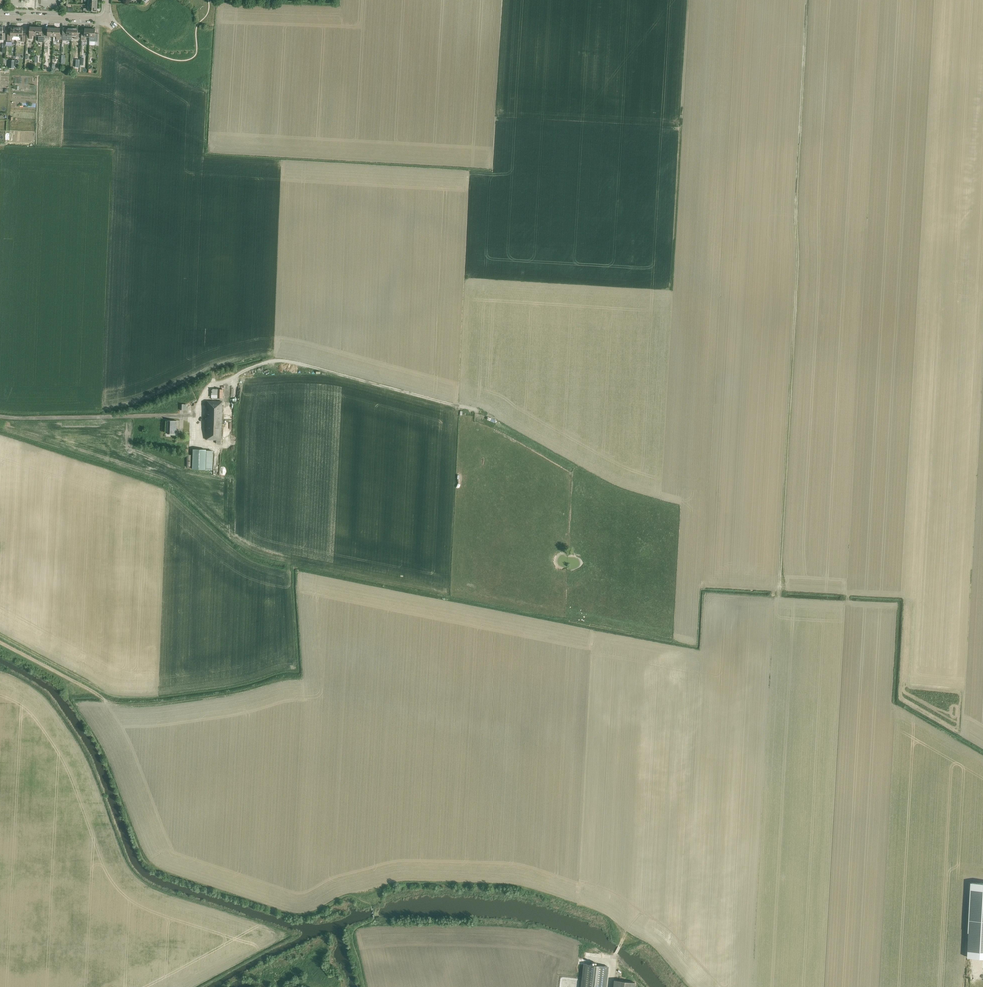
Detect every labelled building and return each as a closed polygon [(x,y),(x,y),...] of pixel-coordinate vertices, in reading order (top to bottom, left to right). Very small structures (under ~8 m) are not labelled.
[(14,36),(17,36),(17,27),(11,27),(11,33),(8,33),(7,41),(12,41),(12,38),(13,38),(14,36)] [(17,27),(17,36),(19,36),(19,40),(20,40),(20,41),(25,42),(26,34),(23,33),(23,27),(17,27)] [(33,36),(36,36),(36,27),(30,27),(30,30),(27,30),(26,38),(29,39),(32,39),(33,36)] [(36,27),(36,36),(39,36),(38,42),(44,42),(45,38),(44,38),(45,31),(42,31),(42,27),(36,27)] [(45,31),(44,38),(45,38),(45,40),(49,40),(49,38),(50,38),(50,37),(54,37),(54,28),(48,28),(48,31),(45,31)] [(60,28),(54,28),(54,37),(57,37),(56,40),(59,40),(62,40),(63,32),(60,32),(60,28)] [(63,28),(63,32),(62,40),(67,40),(68,39),(70,40),(72,40),(72,37),(72,28),(67,28),(67,29),(63,28)] [(78,28),(72,28),(72,37),(75,37),(75,39),(80,39),(80,33),(78,33),(78,28)] [(87,37),(90,37),(90,29),(85,29),(84,33),(81,33),(81,40),(86,40),(87,37)] [(90,37),(89,40),(92,41),(98,41),(98,34),(95,34),(96,29),(90,29),(90,37)] [(221,440),(222,402),(207,401),(206,440),(216,440),(216,444),(221,444),(221,440)] [(171,436),(176,436),(177,421),(168,420),(167,433),(171,434),(171,436)] [(213,451),(206,451),(206,450),(193,449),(192,469),(212,470),(213,451)] [(967,957),(982,958),(982,884),(972,883),(969,933),(969,932),(967,957)] [(585,964),(582,986),(606,986),(608,966),(585,964)]
